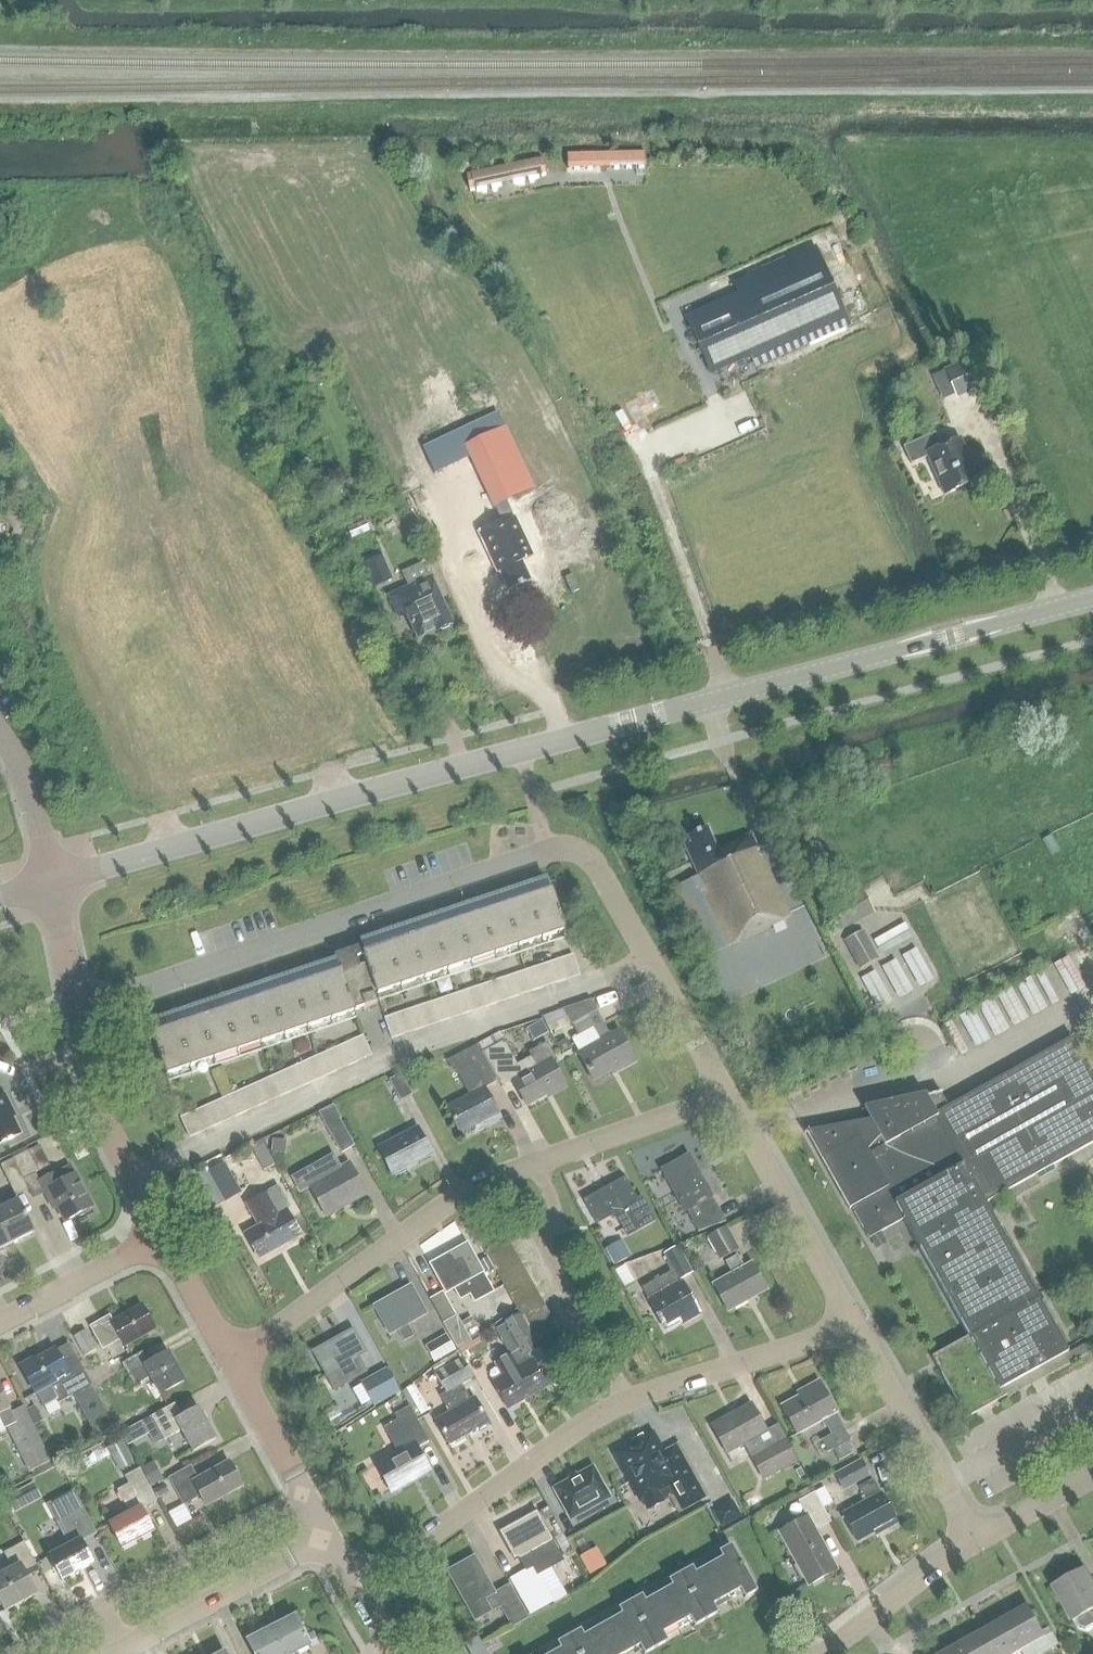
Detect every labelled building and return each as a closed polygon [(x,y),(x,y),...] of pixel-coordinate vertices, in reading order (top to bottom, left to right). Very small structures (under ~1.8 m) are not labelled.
[(567,171),(567,174),(601,174),(600,169),(645,168),(645,153),(566,155),(567,171)] [(542,160),(466,176),(468,193),(475,192),(545,176),(544,172),(542,160)] [(814,249),(735,284),(742,297),(688,321),(709,369),(749,351),(755,365),(848,324),(814,249)] [(945,370),(956,397),(980,388),(968,359),(945,370)] [(505,428),(465,447),(469,457),(493,507),(493,506),(505,501),(533,488),(505,428)] [(977,480),(959,439),(940,447),(934,433),(902,447),(910,464),(927,457),(943,495),(977,480)] [(500,522),(478,533),(496,572),(498,572),(508,593),(530,582),(520,561),(532,555),(513,516),(512,516),(505,501),(493,506),(500,522)] [(360,564),(371,588),(392,579),(381,554),(360,564)] [(395,617),(405,613),(417,639),(434,631),(434,632),(451,624),(430,576),(385,597),(395,617)] [(686,837),(689,843),(684,846),(698,876),(696,877),(727,946),(788,917),(750,835),(716,850),(706,828),(686,837)] [(1059,850),(1052,834),(1040,840),(1049,856),(1059,850)] [(825,906),(839,932),(874,913),(860,887),(825,906)] [(375,995),(564,932),(570,929),(556,888),(362,953),(360,946),(333,955),(339,972),(151,1035),(165,1076),(354,1013),(353,1011),(376,1004),(372,994),(375,993),(375,995)] [(905,921),(873,938),(881,952),(912,933),(905,921)] [(859,969),(877,959),(861,931),(843,941),(859,969)] [(916,945),(902,953),(920,984),(933,976),(916,945)] [(895,956),(882,964),(899,995),(912,987),(895,956)] [(554,983),(564,980),(557,960),(547,963),(554,983)] [(539,977),(535,967),(524,971),(527,981),(539,977)] [(874,968),(861,974),(879,1007),(892,999),(874,968)] [(500,979),(508,999),(517,996),(510,975),(500,979)] [(527,981),(531,991),(543,988),(539,977),(527,981)] [(1038,978),(930,1030),(947,1063),(1054,1011),(1038,978)] [(492,993),(488,983),(477,987),(480,997),(492,993)] [(453,994),(461,1015),(470,1012),(463,991),(453,994)] [(480,997),(484,1007),(496,1003),(492,993),(480,997)] [(430,1002),(433,1013),(445,1009),(441,998),(430,1002)] [(592,999),(563,1009),(571,1024),(595,1010),(595,1011),(598,1010),(592,999)] [(406,1010),(414,1031),(423,1028),(416,1007),(406,1010)] [(433,1013),(437,1023),(449,1019),(445,1009),(433,1013)] [(593,1081),(614,1069),(616,1072),(635,1061),(618,1031),(609,1036),(595,1011),(595,1010),(571,1024),(577,1036),(571,1039),(579,1053),(577,1054),(593,1081)] [(398,1025),(394,1014),(384,1018),(383,1018),(387,1029),(398,1025)] [(398,1025),(387,1029),(390,1039),(402,1035),(398,1025)] [(499,1032),(477,1044),(481,1052),(503,1040),(499,1032)] [(941,1095),(940,1093),(925,1097),(924,1095),(863,1108),(865,1120),(810,1131),(803,1132),(804,1133),(806,1133),(848,1209),(851,1208),(868,1239),(902,1219),(918,1249),(967,1337),(930,1357),(933,1362),(936,1368),(940,1374),(964,1417),(962,1419),(963,1420),(965,1419),(1006,1396),(1002,1389),(1067,1353),(984,1204),(1092,1143),(1092,1077),(1071,1038),(945,1108),(938,1095),(941,1095)] [(503,1040),(481,1052),(497,1081),(509,1075),(525,1105),(551,1092),(552,1094),(565,1087),(551,1060),(554,1058),(546,1043),(528,1053),(530,1056),(516,1064),(503,1040)] [(337,1046),(346,1067),(356,1062),(346,1042),(337,1046)] [(469,1096),(445,1108),(459,1134),(480,1123),(482,1127),(500,1118),(484,1088),(497,1081),(481,1052),(477,1044),(463,1052),(469,1063),(456,1070),(462,1082),(469,1096)] [(326,1051),(314,1057),(319,1067),(330,1061),(326,1051)] [(330,1061),(319,1067),(324,1077),(335,1072),(330,1061)] [(311,1083),(301,1062),(292,1067),(301,1087),(311,1083)] [(280,1072),(269,1077),(274,1087),(285,1082),(280,1072)] [(387,1079),(399,1101),(412,1094),(399,1073),(387,1079)] [(274,1087),(279,1097),(290,1092),(285,1082),(274,1087)] [(265,1103),(256,1083),(246,1087),(256,1107),(265,1103)] [(235,1092),(224,1097),(229,1107),(240,1102),(235,1092)] [(0,1097),(0,1144),(19,1134),(7,1110),(10,1109),(4,1096),(0,1097)] [(240,1102),(229,1107),(234,1118),(245,1112),(240,1102)] [(211,1128),(220,1124),(211,1103),(201,1107),(211,1128)] [(340,1153),(354,1146),(338,1119),(331,1105),(317,1112),(325,1127),(340,1153)] [(195,1123),(190,1112),(179,1117),(184,1128),(195,1123)] [(195,1123),(184,1128),(188,1138),(200,1133),(195,1123)] [(378,1148),(391,1174),(430,1154),(417,1128),(378,1148)] [(254,1150),(253,1150),(257,1159),(268,1154),(263,1145),(254,1150)] [(22,1180),(37,1172),(27,1151),(12,1159),(22,1180)] [(332,1154),(290,1177),(299,1194),(309,1188),(323,1212),(345,1200),(347,1204),(365,1194),(348,1163),(340,1168),(332,1154)] [(698,1204),(704,1214),(691,1221),(697,1232),(725,1222),(723,1218),(722,1218),(710,1197),(711,1196),(688,1155),(665,1168),(674,1184),(670,1186),(684,1212),(698,1204)] [(22,1180),(12,1159),(0,1165),(0,1168),(15,1197),(28,1190),(22,1180)] [(223,1203),(241,1194),(224,1163),(206,1173),(223,1203)] [(69,1165),(55,1173),(38,1182),(49,1202),(53,1200),(64,1222),(91,1207),(69,1165)] [(596,1224),(614,1214),(627,1236),(654,1221),(641,1197),(636,1200),(624,1179),(583,1201),(596,1224)] [(244,1234),(258,1259),(300,1235),(285,1209),(288,1207),(277,1187),(246,1204),(258,1226),(244,1234)] [(0,1209),(0,1229),(8,1245),(33,1233),(17,1200),(0,1209)] [(707,1237),(719,1260),(739,1250),(727,1227),(707,1237)] [(487,1257),(490,1264),(513,1251),(507,1239),(484,1252),(487,1257)] [(474,1302),(492,1291),(482,1274),(481,1272),(476,1263),(466,1244),(430,1265),(439,1281),(443,1279),(449,1290),(453,1288),(460,1299),(469,1294),(474,1302)] [(624,1246),(607,1256),(613,1266),(630,1257),(624,1246)] [(692,1273),(677,1246),(662,1254),(678,1281),(692,1273)] [(520,1262),(513,1251),(490,1264),(493,1268),(497,1275),(520,1262)] [(765,1290),(750,1264),(743,1268),(736,1256),(725,1262),(732,1274),(712,1285),(727,1311),(765,1290)] [(487,1257),(476,1263),(481,1272),(482,1274),(493,1268),(490,1264),(487,1257)] [(497,1275),(503,1286),(526,1274),(520,1262),(497,1275)] [(664,1330),(686,1317),(688,1321),(699,1314),(681,1282),(678,1284),(671,1272),(641,1289),(648,1301),(664,1330)] [(532,1285),(526,1274),(503,1286),(509,1298),(532,1285)] [(539,1297),(532,1285),(509,1298),(516,1309),(539,1297)] [(382,1323),(387,1321),(393,1332),(397,1330),(403,1341),(412,1336),(406,1324),(425,1314),(410,1286),(373,1306),(382,1323)] [(516,1309),(522,1321),(545,1308),(539,1297),(516,1309)] [(123,1346),(154,1329),(140,1306),(111,1322),(108,1317),(90,1327),(102,1348),(119,1339),(123,1346)] [(522,1321),(529,1332),(551,1319),(545,1308),(522,1321)] [(505,1323),(496,1329),(503,1342),(513,1337),(519,1349),(533,1341),(519,1315),(505,1323)] [(471,1342),(456,1316),(442,1324),(457,1349),(471,1342)] [(480,1337),(469,1318),(460,1323),(471,1342),(480,1337)] [(558,1331),(551,1319),(529,1332),(535,1344),(558,1331)] [(352,1329),(311,1352),(324,1375),(332,1390),(365,1372),(357,1356),(364,1352),(352,1329)] [(95,1350),(84,1330),(73,1337),(83,1356),(95,1350)] [(535,1344),(541,1355),(564,1342),(558,1331),(535,1344)] [(432,1342),(441,1358),(455,1350),(445,1334),(432,1342)] [(538,1349),(533,1341),(519,1349),(495,1363),(503,1377),(492,1383),(507,1409),(545,1387),(537,1373),(548,1368),(538,1349)] [(571,1354),(564,1342),(541,1355),(548,1367),(570,1355),(571,1354)] [(56,1400),(57,1403),(90,1385),(78,1363),(65,1370),(54,1350),(35,1361),(33,1358),(19,1366),(34,1394),(35,1393),(42,1407),(56,1400)] [(159,1394),(183,1381),(167,1353),(148,1364),(141,1352),(121,1363),(133,1386),(149,1377),(159,1394)] [(471,1378),(460,1359),(435,1374),(445,1393),(439,1396),(449,1412),(435,1421),(449,1445),(475,1430),(476,1433),(489,1426),(473,1398),(470,1400),(460,1384),(471,1378)] [(385,1368),(360,1383),(373,1405),(398,1391),(385,1368)] [(823,1419),(832,1434),(821,1440),(827,1452),(834,1449),(843,1466),(860,1457),(850,1440),(848,1441),(833,1413),(835,1412),(818,1382),(803,1390),(805,1393),(781,1407),(796,1434),(823,1419)] [(4,1428),(5,1428),(15,1423),(10,1414),(8,1409),(9,1409),(0,1392),(0,1421),(4,1428)] [(114,1428),(97,1398),(80,1407),(97,1438),(114,1428)] [(772,1445),(765,1432),(749,1403),(710,1425),(726,1453),(743,1444),(751,1457),(750,1458),(762,1479),(796,1460),(784,1439),(772,1445)] [(151,1417),(141,1423),(148,1435),(154,1445),(164,1440),(180,1431),(192,1452),(215,1439),(198,1408),(181,1418),(173,1404),(151,1417)] [(15,1423),(5,1428),(28,1473),(50,1462),(23,1407),(10,1414),(15,1423)] [(416,1448),(427,1442),(416,1421),(409,1408),(395,1415),(398,1421),(384,1428),(398,1453),(375,1465),(391,1493),(429,1472),(416,1448)] [(141,1423),(120,1434),(127,1446),(148,1435),(141,1423)] [(640,1499),(645,1507),(650,1509),(659,1503),(661,1498),(656,1490),(672,1482),(686,1507),(703,1498),(678,1451),(664,1458),(651,1435),(643,1439),(641,1435),(632,1440),(634,1444),(615,1455),(639,1500),(640,1499)] [(119,1472),(133,1464),(121,1440),(106,1448),(119,1472)] [(870,1475),(862,1461),(842,1472),(834,1476),(840,1487),(848,1482),(850,1486),(870,1475)] [(205,1507),(241,1486),(227,1462),(196,1479),(189,1467),(168,1479),(183,1505),(199,1496),(205,1507)] [(154,1464),(142,1471),(150,1486),(162,1479),(154,1464)] [(116,1490),(129,1513),(108,1525),(121,1548),(152,1532),(140,1509),(156,1501),(139,1469),(124,1477),(128,1484),(116,1490)] [(607,1497),(591,1469),(555,1490),(570,1517),(607,1497)] [(857,1487),(865,1501),(841,1515),(856,1542),(881,1528),(882,1531),(896,1523),(871,1479),(857,1487)] [(164,1484),(152,1490),(157,1499),(168,1492),(164,1484)] [(48,1557),(61,1580),(92,1564),(80,1541),(95,1533),(72,1490),(45,1505),(68,1546),(48,1557)] [(5,1497),(11,1509),(22,1504),(16,1492),(5,1497)] [(778,1532),(807,1586),(836,1570),(814,1531),(830,1522),(813,1493),(797,1501),(806,1517),(778,1532)] [(751,1496),(744,1500),(750,1512),(763,1505),(759,1498),(751,1496)] [(173,1511),(178,1525),(193,1518),(187,1505),(173,1511)] [(545,1508),(540,1511),(545,1520),(550,1517),(545,1508)] [(535,1512),(499,1532),(508,1549),(512,1547),(518,1558),(525,1571),(509,1580),(517,1594),(529,1616),(552,1603),(552,1604),(566,1596),(560,1586),(550,1567),(563,1561),(551,1540),(551,1541),(535,1512)] [(23,1542),(3,1553),(11,1569),(0,1575),(0,1604),(4,1611),(34,1594),(21,1570),(34,1563),(23,1542)] [(724,1563),(697,1578),(691,1567),(667,1580),(673,1591),(647,1606),(641,1595),(617,1608),(623,1619),(585,1640),(579,1629),(555,1642),(562,1653),(561,1653),(623,1653),(638,1645),(643,1653),(644,1653),(667,1641),(662,1632),(688,1617),(693,1626),(717,1613),(712,1604),(738,1589),(743,1598),(756,1591),(730,1545),(717,1552),(724,1563)] [(595,1548),(579,1557),(588,1575),(605,1566),(595,1548)] [(494,1594),(473,1556),(450,1569),(460,1586),(455,1588),(474,1621),(499,1606),(511,1627),(527,1618),(509,1586),(494,1594)] [(1083,1571),(1053,1588),(1072,1622),(1073,1621),(1077,1629),(1085,1632),(1092,1627),(1092,1588),(1083,1571)] [(1022,1651),(1023,1650),(1046,1637),(1028,1606),(1004,1619),(1022,1651)] [(295,1652),(308,1645),(293,1617),(270,1628),(283,1653),(296,1653),(295,1652)] [(980,1633),(991,1653),(1016,1653),(1022,1651),(1004,1619),(980,1633)] [(270,1628),(246,1641),(253,1653),(283,1653),(270,1628)] [(980,1633),(955,1647),(959,1653),(991,1653),(980,1633)] [(476,1638),(464,1645),(470,1653),(485,1653),(476,1638)]
